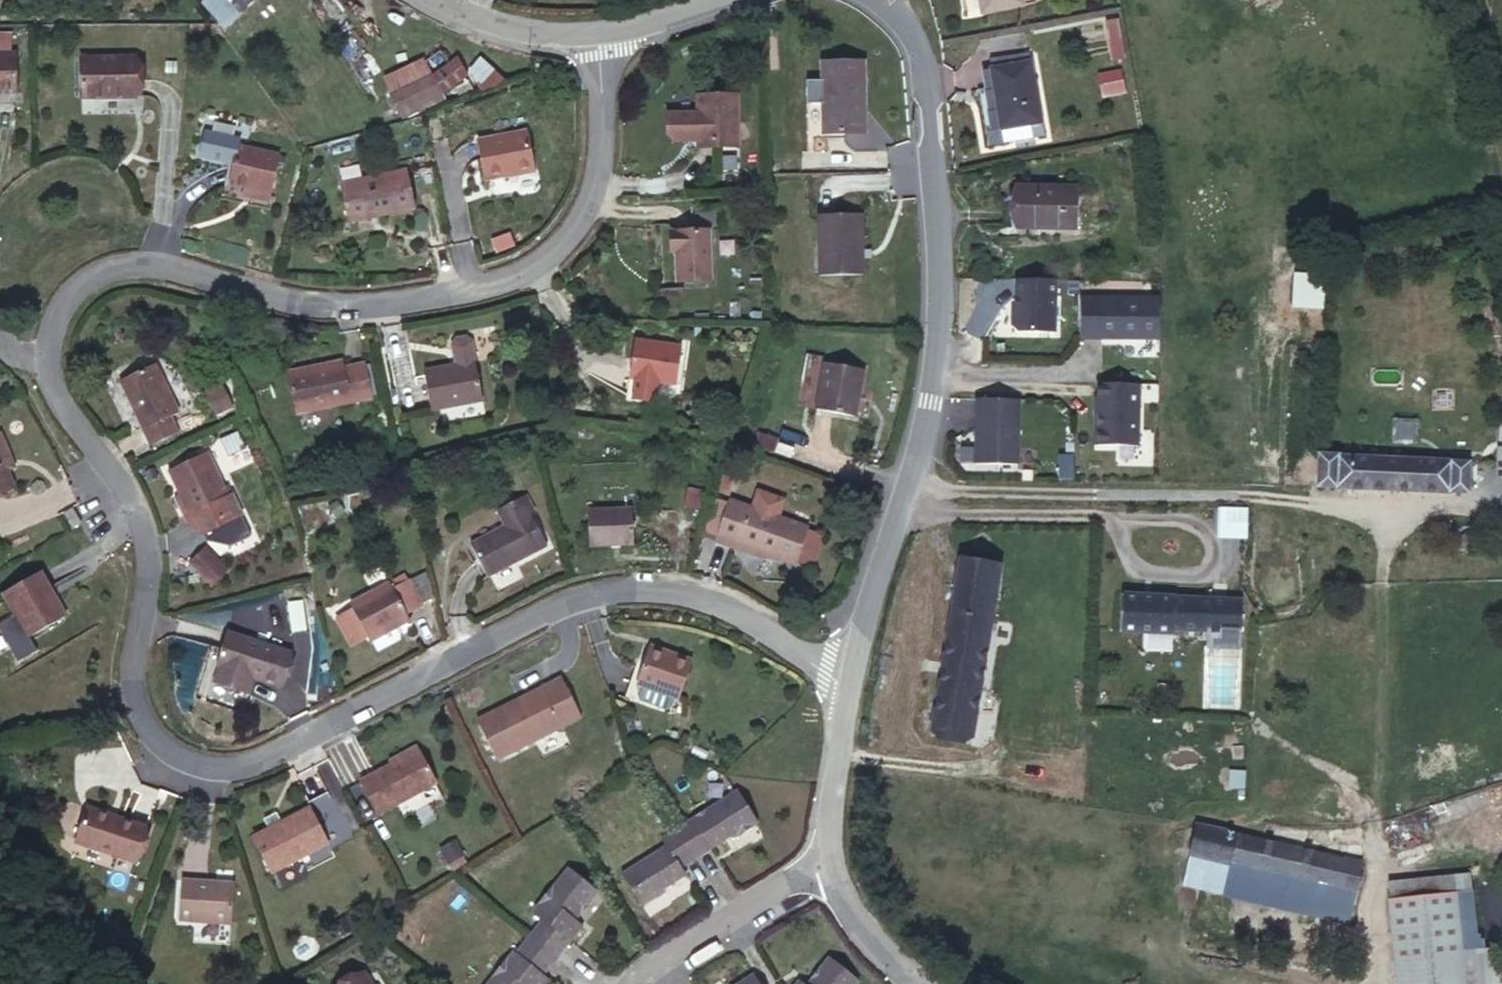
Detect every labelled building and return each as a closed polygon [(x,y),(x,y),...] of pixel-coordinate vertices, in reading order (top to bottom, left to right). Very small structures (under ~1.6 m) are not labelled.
[(250,0),(204,0),(224,22),(250,0)] [(982,11),(1022,4),(1021,0),(980,0),(982,11)] [(1119,20),(1107,21),(1108,60),(1121,60),(1119,20)] [(432,75),(450,63),(440,50),(425,60),(388,78),(395,92),(400,90),(432,75)] [(16,53),(0,53),(0,93),(16,93),(16,53)] [(991,68),(1027,62),(1025,53),(989,60),(991,68)] [(464,71),(485,95),(502,80),(481,56),(464,71)] [(467,76),(457,57),(450,63),(432,75),(441,93),(442,95),(467,76)] [(133,96),(133,58),(80,59),(81,97),(133,96)] [(864,110),(864,61),(821,62),(822,132),(860,132),(860,110),(864,110)] [(1043,135),(1030,62),(1027,62),(991,68),(990,68),(994,86),(977,89),(987,145),(1043,135)] [(1122,68),(1096,74),(1102,99),(1127,93),(1122,68)] [(441,93),(432,75),(400,90),(409,108),(441,93)] [(738,140),(738,94),(695,94),(696,141),(738,140)] [(533,171),(526,131),(477,140),(484,180),(533,171)] [(268,201),(279,154),(238,145),(229,184),(244,187),(243,195),(268,201)] [(414,207),(405,169),(340,184),(349,222),(414,207)] [(1075,228),(1076,187),(1017,186),(1016,227),(1075,228)] [(691,215),(692,231),(708,230),(718,230),(717,213),(691,215)] [(862,249),(863,214),(819,214),(819,274),(862,275),(862,249)] [(711,280),(708,230),(692,231),(670,232),(671,251),(676,250),(678,281),(711,280)] [(1056,279),(1016,278),(1016,295),(1013,295),(1013,325),(1018,330),(1055,331),(1056,279)] [(1162,347),(1160,303),(1080,302),(1078,346),(1162,347)] [(482,399),(471,341),(465,337),(456,339),(452,345),(456,365),(424,371),(431,409),(482,399)] [(675,384),(680,348),(634,341),(628,377),(634,378),(657,382),(675,384)] [(372,396),(364,362),(343,367),(341,360),(286,373),(295,414),(372,396)] [(853,416),(862,370),(824,362),(815,409),(853,416)] [(178,412),(154,363),(119,380),(151,445),(178,431),(170,416),(178,412)] [(657,382),(634,378),(631,400),(654,403),(657,382)] [(232,406),(222,385),(206,392),(216,414),(232,406)] [(1141,452),(1141,389),(1097,388),(1096,451),(1141,452)] [(1021,472),(1022,404),(972,403),(970,471),(1021,472)] [(6,451),(0,453),(0,457),(4,468),(11,466),(6,451)] [(227,496),(207,451),(168,469),(188,514),(192,512),(202,534),(241,516),(231,494),(227,496)] [(302,464),(300,454),(287,457),(290,468),(302,464)] [(1465,495),(1467,463),(1317,454),(1315,486),(1465,495)] [(0,457),(0,488),(11,484),(4,468),(0,457)] [(627,508),(626,490),(602,492),(603,510),(627,508)] [(688,490),(684,506),(700,510),(704,494),(688,490)] [(488,576),(547,544),(522,497),(497,510),(505,525),(470,544),(488,576)] [(808,528),(730,501),(729,503),(712,497),(702,526),(719,532),(717,537),(737,544),(738,541),(767,551),(766,555),(795,565),(808,528)] [(80,522),(72,507),(62,513),(71,528),(80,522)] [(633,544),(631,508),(627,508),(603,510),(587,511),(589,546),(633,544)] [(816,564),(826,534),(812,529),(802,559),(816,564)] [(206,545),(186,561),(207,586),(227,569),(206,545)] [(973,737),(1001,566),(960,559),(930,729),(973,737)] [(435,596),(427,568),(409,578),(423,603),(435,596)] [(65,615),(40,571),(2,593),(27,637),(65,615)] [(394,587),(409,578),(406,572),(390,581),(394,587)] [(423,603),(409,578),(394,587),(390,581),(351,603),(354,608),(338,617),(352,643),(368,634),(372,639),(411,617),(407,611),(423,603)] [(1239,631),(1240,601),(1120,594),(1118,633),(1173,636),(1173,629),(1239,631)] [(280,687),(290,654),(226,634),(216,666),(219,668),(215,678),(248,688),(251,678),(280,687)] [(678,699),(691,661),(649,646),(635,684),(639,686),(674,698),(678,699)] [(248,688),(215,678),(214,684),(246,694),(248,688)] [(497,759),(577,718),(557,679),(477,719),(497,759)] [(674,698),(639,686),(635,699),(637,705),(663,714),(669,711),(674,698)] [(393,762),(419,748),(416,743),(391,758),(393,762)] [(437,782),(419,748),(393,762),(361,780),(379,813),(437,782)] [(734,838),(754,825),(758,822),(736,789),(678,827),(697,857),(711,849),(710,848),(733,835),(734,838)] [(350,831),(331,795),(309,807),(328,843),(350,831)] [(328,843),(309,807),(280,823),(269,828),(254,836),(272,872),(328,843)] [(132,861),(143,828),(87,808),(75,841),(132,861)] [(280,823),(276,814),(264,819),(269,828),(280,823)] [(661,837),(673,830),(664,816),(653,823),(661,837)] [(1353,888),(1359,863),(1194,824),(1188,850),(1229,859),(1317,880),(1353,888)] [(681,867),(697,857),(678,827),(673,830),(661,837),(660,838),(664,844),(621,873),(642,906),(643,906),(665,892),(663,889),(685,875),(681,867)] [(1222,892),(1229,859),(1188,850),(1181,882),(1222,892)] [(458,862),(453,853),(442,859),(448,868),(458,862)] [(1311,907),(1317,880),(1229,859),(1222,892),(1310,912),(1311,907)] [(582,925),(575,920),(598,891),(567,867),(531,911),(542,919),(529,935),(557,958),(582,925)] [(1477,949),(1469,873),(1387,882),(1387,898),(1454,892),(1460,950),(1477,949)] [(230,924),(233,884),(181,880),(178,920),(230,924)] [(1347,915),(1353,888),(1317,880),(1311,907),(1347,915)] [(1454,892),(1387,898),(1396,983),(1464,983),(1460,950),(1454,892)] [(557,958),(529,935),(515,952),(512,950),(485,983),(548,983),(550,981),(543,976),(557,958)] [(1499,947),(1478,949),(1478,948),(1477,949),(1460,950),(1464,983),(1501,983),(1501,981),(1499,947)] [(859,980),(828,956),(805,983),(856,983),(859,980)] [(753,973),(735,983),(760,983),(753,973)] [(361,974),(344,983),(368,983),(361,974)]
